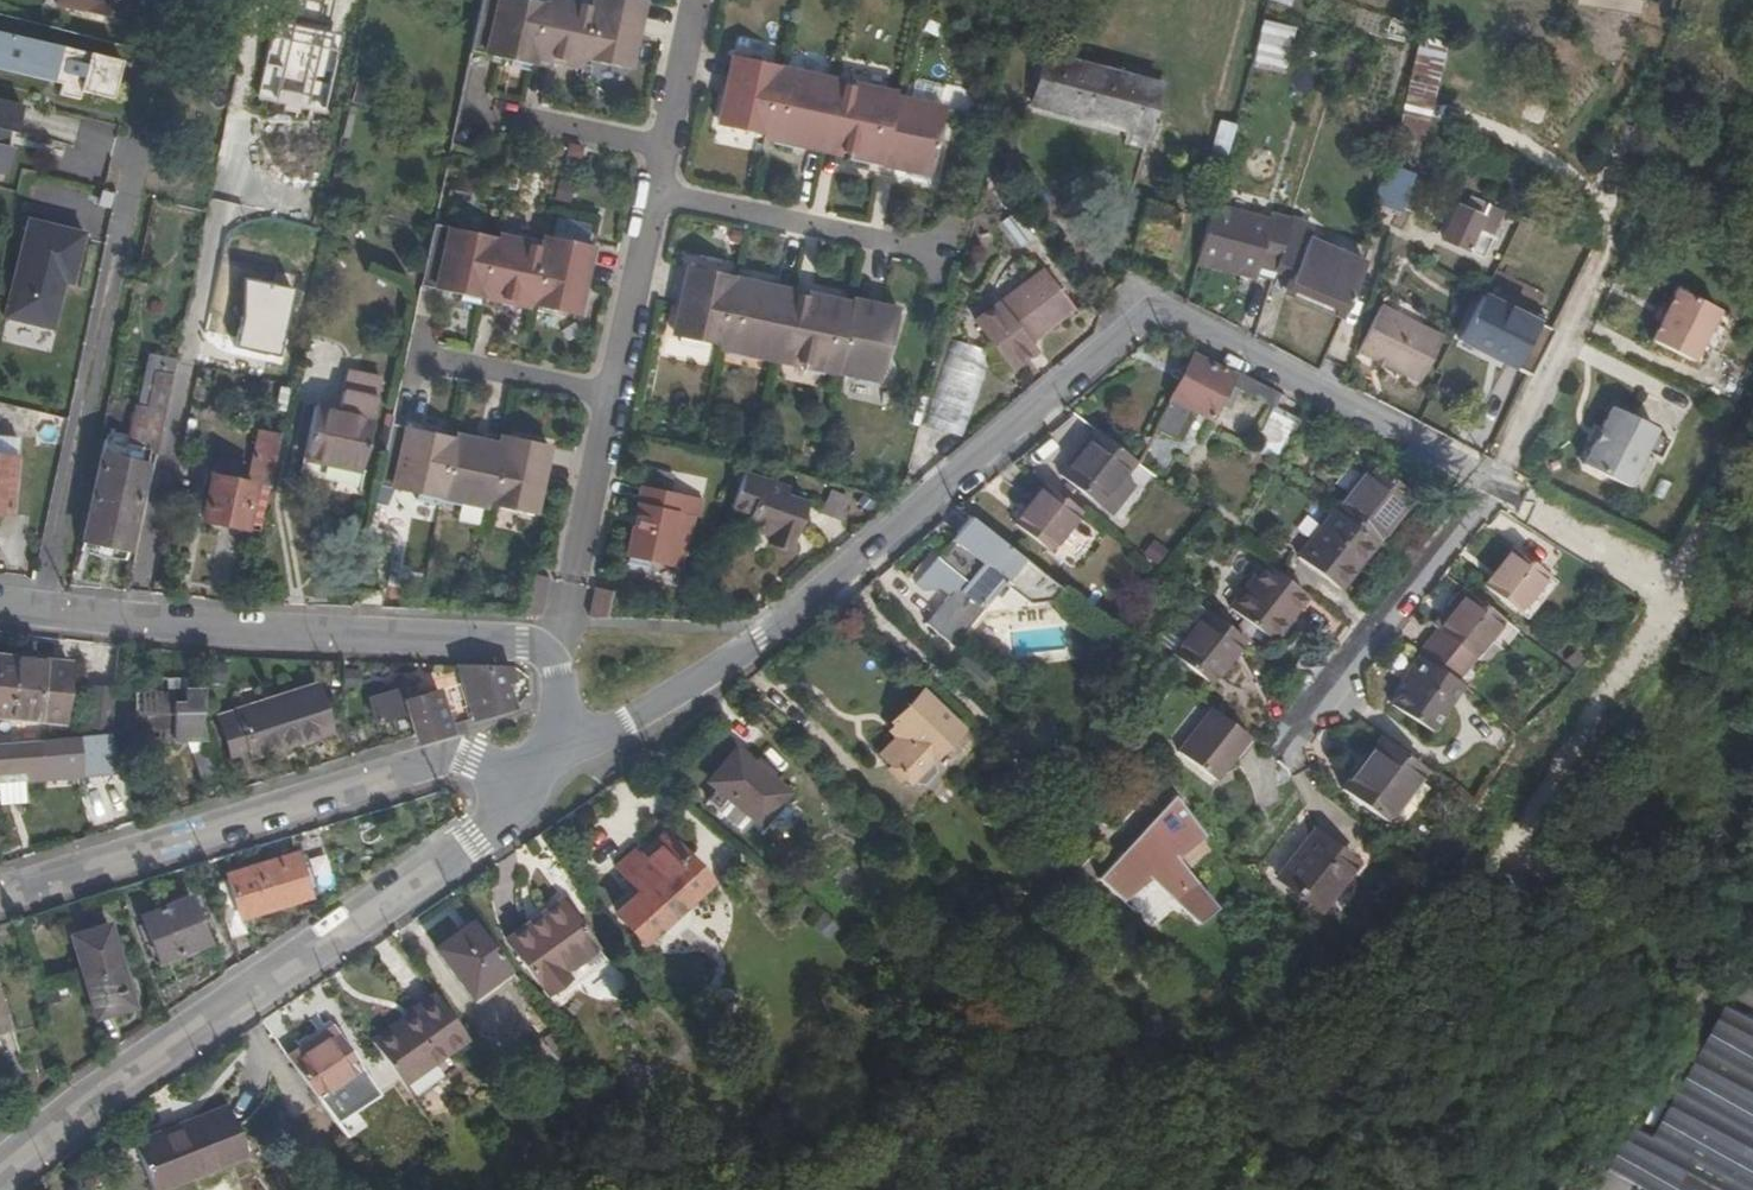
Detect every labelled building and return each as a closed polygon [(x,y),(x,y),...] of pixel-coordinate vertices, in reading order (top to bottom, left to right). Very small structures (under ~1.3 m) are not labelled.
[(130,24),(136,0),(57,0),(56,4),(130,24)] [(471,47),(514,56),(513,62),(532,66),(534,61),(553,65),(555,55),(584,61),(585,56),(629,65),(644,0),(481,0),(471,47)] [(1261,19),(1254,62),(1284,67),(1291,24),(1261,19)] [(1422,133),(1446,32),(1418,24),(1400,101),(1393,128),(1422,133)] [(0,33),(0,69),(61,84),(60,94),(81,99),(82,92),(114,99),(122,61),(0,33)] [(765,133),(780,68),(781,63),(735,53),(720,123),(765,133)] [(1143,143),(1158,89),(1040,57),(1025,111),(1121,137),(1141,142),(1143,143)] [(780,105),(789,70),(780,68),(765,133),(774,135),(780,105)] [(873,157),(888,92),(789,70),(780,105),(774,135),(775,135),(774,142),(796,147),(797,140),(849,152),(848,158),(870,164),(871,157),(873,157)] [(883,159),(896,94),(888,92),(873,157),(883,159)] [(946,108),(896,94),(883,159),(882,162),(911,168),(910,175),(932,179),(946,108)] [(0,102),(0,173),(6,174),(21,107),(0,102)] [(44,114),(42,134),(76,138),(78,119),(44,114)] [(1200,176),(1217,180),(1232,124),(1214,120),(1200,176)] [(1141,142),(1121,137),(1117,149),(1137,154),(1141,142)] [(1410,196),(1419,174),(1387,160),(1382,190),(1380,202),(1403,211),(1405,207),(1415,211),(1419,200),(1410,196)] [(557,177),(552,199),(571,203),(576,181),(557,177)] [(1464,205),(1447,239),(1486,259),(1497,239),(1503,242),(1508,232),(1502,229),(1509,214),(1478,198),(1472,209),(1464,205)] [(1212,203),(1200,251),(1265,267),(1268,256),(1280,260),(1296,208),(1282,203),(1276,218),(1212,203)] [(1296,208),(1280,260),(1294,265),(1290,278),(1346,303),(1367,254),(1311,230),(1316,218),(1296,208)] [(433,220),(420,281),(461,290),(460,296),(499,305),(502,296),(575,312),(590,242),(545,232),(544,238),(523,234),(522,239),(473,228),(433,220)] [(84,232),(28,221),(7,321),(55,331),(67,272),(76,274),(84,232)] [(1247,322),(1259,326),(1280,260),(1268,256),(1265,267),(1247,322)] [(1007,365),(1023,353),(1017,345),(1029,335),(1072,299),(1039,260),(970,319),(1007,365)] [(717,344),(732,278),(733,273),(688,263),(672,334),(717,344)] [(727,346),(742,281),(732,278),(717,344),(727,346)] [(829,368),(844,303),(742,281),(727,346),(727,352),(749,357),(750,351),(805,363),(804,370),(826,375),(828,368),(829,368)] [(1717,349),(1733,313),(1674,285),(1664,305),(1659,318),(1650,338),(1690,359),(1698,340),(1710,347),(1717,349)] [(1480,295),(1458,340),(1524,371),(1546,327),(1480,295)] [(854,300),(853,305),(838,370),(864,375),(862,383),(884,388),(901,310),(854,300)] [(1364,301),(1342,346),(1413,382),(1436,335),(1364,301)] [(838,370),(853,305),(844,303),(829,368),(838,370)] [(1659,318),(1664,305),(1659,303),(1653,315),(1659,318)] [(1017,345),(1023,353),(1035,344),(1029,335),(1017,345)] [(953,340),(926,425),(963,436),(990,352),(953,340)] [(1701,365),(1710,347),(1698,340),(1690,359),(1701,365)] [(154,448),(164,404),(173,356),(146,351),(128,442),(146,447),(154,448)] [(1209,415),(1218,398),(1230,371),(1190,352),(1154,427),(1176,438),(1192,407),(1209,415)] [(383,386),(387,363),(352,356),(348,379),(383,386)] [(1232,405),(1243,387),(1234,381),(1242,367),(1234,363),(1230,371),(1218,398),(1232,405)] [(1243,387),(1275,404),(1283,389),(1242,367),(1234,381),(1243,387)] [(334,377),(330,396),(360,402),(358,411),(378,414),(383,386),(348,379),(334,377)] [(360,402),(330,396),(319,394),(305,461),(364,473),(378,414),(358,411),(360,402)] [(1610,401),(1599,423),(1593,434),(1580,461),(1624,484),(1643,447),(1658,455),(1666,437),(1652,429),(1655,424),(1610,401)] [(1251,448),(1273,459),(1297,415),(1275,404),(1251,448)] [(389,420),(376,482),(415,492),(414,496),(436,501),(437,497),(457,502),(459,495),(506,506),(531,512),(541,461),(546,442),(500,432),(500,434),(482,430),(480,439),(402,422),(389,420)] [(1593,434),(1599,423),(1593,420),(1588,432),(1593,434)] [(260,529),(269,482),(272,466),(279,430),(258,426),(247,477),(211,470),(202,518),(260,529)] [(1095,504),(1131,459),(1090,427),(1055,473),(1095,504)] [(15,451),(18,432),(0,430),(0,450),(15,451)] [(123,558),(146,447),(128,442),(102,437),(80,537),(108,543),(105,554),(123,558)] [(0,450),(0,510),(11,511),(18,451),(15,451),(0,450)] [(1360,459),(1326,502),(1332,507),(1366,533),(1399,491),(1360,459)] [(766,538),(789,545),(802,499),(782,493),(784,485),(736,471),(727,507),(745,511),(742,523),(768,530),(766,538)] [(1042,547),(1074,507),(1039,479),(1008,519),(1042,547)] [(624,555),(677,567),(683,547),(685,547),(692,515),(696,516),(700,498),(640,484),(624,555)] [(847,496),(827,487),(817,510),(838,518),(847,496)] [(1366,533),(1332,507),(1294,554),(1334,585),(1372,538),(1366,533)] [(1037,591),(1037,570),(963,512),(909,574),(921,584),(934,582),(948,593),(949,610),(965,623),(979,606),(983,610),(1007,583),(1018,593),(1037,591)] [(1160,543),(1148,534),(1138,547),(1149,556),(1160,543)] [(78,549),(105,554),(108,543),(80,537),(78,549)] [(1277,572),(1237,541),(1204,584),(1243,614),(1277,572)] [(1480,579),(1514,607),(1544,570),(1510,542),(1480,579)] [(585,614),(602,618),(608,589),(591,585),(585,614)] [(1457,675),(1505,618),(1471,591),(1420,652),(1457,675)] [(1195,671),(1229,628),(1192,598),(1191,599),(1159,641),(1158,642),(1195,671)] [(1555,651),(1563,661),(1574,652),(1566,642),(1555,651)] [(1451,683),(1458,675),(1457,675),(1420,652),(1417,656),(1451,683)] [(61,720),(69,662),(0,654),(0,713),(61,720)] [(1455,686),(1451,683),(1417,656),(1414,654),(1377,697),(1419,730),(1455,686)] [(459,665),(472,715),(503,706),(499,683),(513,679),(511,667),(459,665)] [(204,691),(205,679),(165,675),(164,687),(158,687),(157,700),(181,701),(182,690),(204,691)] [(217,713),(231,758),(328,726),(314,682),(217,713)] [(409,711),(418,738),(450,728),(438,686),(404,696),(400,683),(368,691),(377,720),(409,711)] [(111,732),(115,688),(91,684),(84,734),(91,734),(111,732)] [(185,736),(204,733),(200,722),(204,691),(182,690),(181,701),(157,700),(158,687),(137,685),(133,732),(177,737),(185,736)] [(932,760),(964,727),(919,685),(890,717),(906,733),(885,758),(908,781),(926,780),(935,771),(932,760)] [(1216,769),(1245,733),(1203,700),(1173,735),(1216,769)] [(1417,763),(1373,728),(1334,779),(1377,814),(1417,763)] [(106,780),(125,776),(111,732),(91,734),(106,780)] [(185,736),(187,749),(208,744),(204,733),(185,736)] [(7,771),(8,777),(26,776),(26,769),(45,767),(43,738),(0,742),(0,771),(7,771)] [(197,784),(218,778),(208,744),(187,749),(197,784)] [(729,791),(760,818),(786,789),(735,745),(710,776),(718,784),(708,795),(717,804),(729,791)] [(1170,786),(1094,873),(1121,898),(1148,875),(1197,920),(1217,903),(1176,851),(1203,828),(1170,786)] [(1354,851),(1316,820),(1277,867),(1314,900),(1354,851)] [(1080,839),(1069,829),(1059,840),(1070,850),(1080,839)] [(665,831),(637,857),(641,862),(631,872),(642,883),(636,889),(616,910),(641,936),(705,876),(665,831)] [(641,862),(637,857),(629,850),(614,865),(636,889),(642,883),(631,872),(641,862)] [(210,878),(229,939),(241,935),(236,919),(306,896),(291,852),(210,878)] [(136,916),(156,957),(201,936),(183,895),(136,916)] [(606,955),(572,910),(517,951),(558,1008),(581,991),(572,980),(606,955)] [(510,968),(473,918),(434,946),(470,995),(510,968)] [(71,933),(95,1017),(135,1004),(109,921),(71,933)] [(15,1030),(0,979),(0,1034),(15,1030)] [(53,984),(37,989),(42,1006),(58,1001),(53,984)] [(471,1039),(438,996),(372,1042),(405,1086),(471,1039)] [(1752,1094),(1752,1039),(1721,1021),(1697,1064),(1752,1094)] [(332,1023),(286,1055),(313,1091),(336,1075),(357,1061),(332,1023)] [(1697,1064),(1648,1150),(1628,1140),(1608,1174),(1636,1189),(1752,1189),(1752,1094),(1697,1064)] [(345,1088),(336,1075),(313,1091),(322,1103),(345,1088)] [(153,1185),(246,1149),(227,1101),(133,1136),(153,1185)] [(1608,1174),(1607,1176),(1629,1189),(1636,1189),(1608,1174)]
